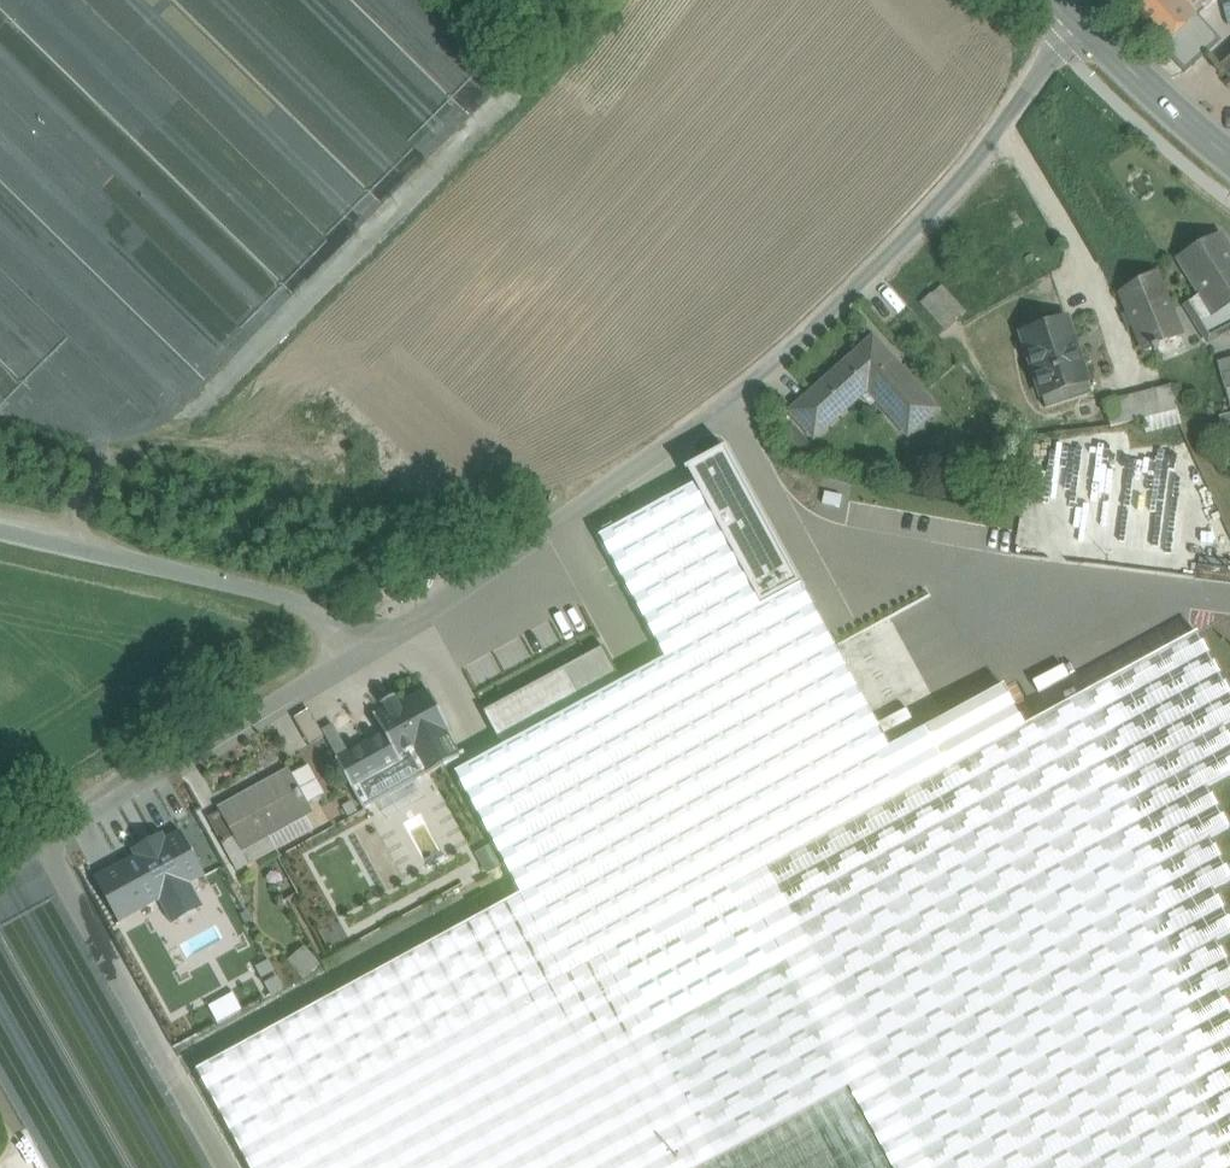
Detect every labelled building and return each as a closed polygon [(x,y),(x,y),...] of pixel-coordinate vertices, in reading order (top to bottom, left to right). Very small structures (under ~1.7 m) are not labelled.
[(1123,3),(1163,47),(1186,72),(1217,44),(1189,13),(1203,0),(1127,0),(1123,3)] [(1221,66),(1229,76),(1229,59),(1221,66)] [(1179,259),(1202,295),(1192,300),(1203,319),(1229,305),(1229,250),(1221,235),(1179,259)] [(1192,300),(1172,312),(1156,273),(1121,293),(1145,351),(1181,332),(1203,319),(1192,300)] [(956,322),(932,294),(922,303),(946,330),(956,322)] [(1203,319),(1204,321),(1197,324),(1208,341),(1209,343),(1229,331),(1229,305),(1203,319)] [(1067,319),(1022,334),(1046,409),(1092,394),(1088,381),(1082,383),(1069,341),(1074,339),(1067,319)] [(1203,319),(1181,332),(1192,349),(1208,341),(1197,324),(1204,321),(1203,319)] [(873,339),(792,411),(815,437),(868,389),(908,434),(936,409),(873,339)] [(1217,362),(1225,389),(1229,388),(1229,358),(1217,362)] [(1172,385),(1156,389),(1163,414),(1179,410),(1172,385)] [(1163,414),(1156,389),(1136,394),(1142,419),(1163,414)] [(1136,394),(1105,402),(1111,427),(1142,419),(1136,394)] [(1163,414),(1142,419),(1146,433),(1183,423),(1179,410),(1163,414)] [(1229,430),(1229,417),(1221,419),(1224,431),(1229,430)] [(826,563),(843,587),(864,573),(847,549),(826,563)] [(731,675),(808,614),(777,574),(755,591),(759,596),(703,639),(731,675)] [(647,660),(670,693),(695,676),(705,691),(718,682),(684,634),(647,660)] [(838,1072),(626,681),(585,703),(567,669),(485,713),(496,736),(503,749),(715,1139),(838,1072)] [(698,690),(664,703),(679,742),(713,729),(698,690)] [(418,696),(390,711),(389,709),(376,716),(386,734),(399,757),(400,756),(431,739),(439,734),(418,696)] [(798,752),(800,706),(754,704),(753,751),(798,752)] [(306,705),(294,712),(307,736),(320,729),(306,705)] [(386,734),(338,760),(354,788),(403,761),(400,756),(399,757),(386,734)] [(496,736),(464,754),(471,766),(503,749),(496,736)] [(403,761),(354,788),(365,808),(445,764),(431,739),(400,756),(403,761)] [(715,1139),(503,749),(471,766),(479,783),(461,793),(466,803),(508,879),(527,869),(579,963),(609,1019),(632,1061),(628,1064),(642,1089),(646,1087),(681,1152),(684,1156),(715,1139)] [(365,808),(285,852),(307,891),(466,803),(461,793),(479,783),(471,766),(464,754),(445,764),(365,808)] [(741,755),(710,756),(711,795),(742,794),(741,755)] [(287,772),(221,808),(222,810),(236,836),(223,844),(238,871),(314,829),(306,814),(309,813),(306,806),(321,797),(323,792),(310,768),(305,767),(289,775),(287,772)] [(466,803),(307,891),(310,897),(298,904),(336,974),(420,927),(508,879),(466,803)] [(222,810),(208,818),(223,844),(236,836),(222,810)] [(299,894),(280,856),(264,864),(284,902),(299,894)] [(508,879),(420,927),(472,1022),(579,963),(527,869),(508,879)] [(336,974),(313,986),(365,1080),(472,1022),(420,927),(336,974)] [(472,1022),(365,1080),(396,1136),(568,1042),(609,1019),(579,963),(472,1022)] [(632,1061),(609,1019),(568,1042),(591,1084),(593,1083),(628,1064),(632,1061)] [(379,1146),(391,1167),(638,1167),(606,1109),(607,1108),(593,1083),(591,1084),(568,1042),(396,1136),(379,1146)] [(628,1064),(593,1083),(607,1108),(642,1089),(628,1064)] [(715,1139),(731,1167),(891,1167),(838,1072),(715,1139)] [(646,1087),(642,1089),(607,1108),(606,1109),(638,1167),(651,1167),(681,1152),(646,1087)] [(685,1158),(684,1156),(681,1152),(651,1167),(667,1167),(685,1158)] [(685,1158),(667,1167),(690,1167),(685,1158)]
